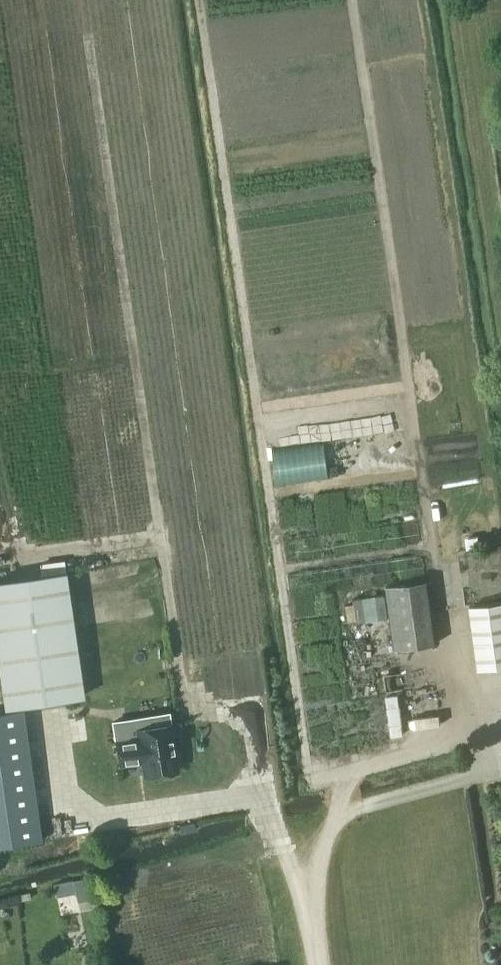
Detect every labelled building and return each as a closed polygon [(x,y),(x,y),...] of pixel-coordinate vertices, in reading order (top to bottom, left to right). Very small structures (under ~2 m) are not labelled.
[(0,580),(0,679),(4,706),(83,694),(65,571),(0,580)] [(387,586),(395,649),(435,644),(426,580),(387,586)] [(475,646),(478,668),(500,665),(500,600),(469,605),(475,646)] [(41,839),(22,708),(0,711),(0,845),(41,839)] [(168,711),(113,720),(120,764),(142,760),(144,774),(177,769),(168,711)] [(89,877),(72,881),(75,892),(77,901),(93,897),(89,877)]
